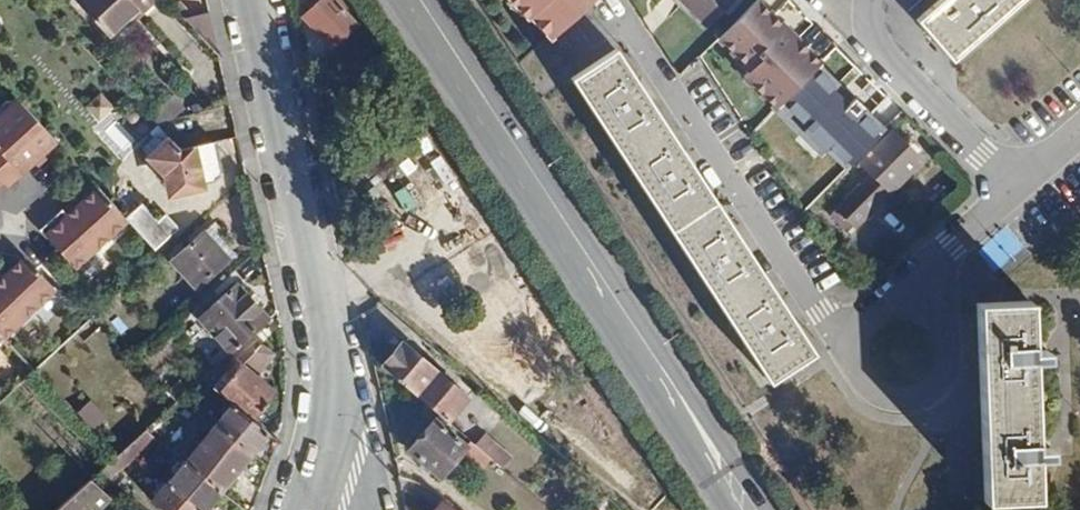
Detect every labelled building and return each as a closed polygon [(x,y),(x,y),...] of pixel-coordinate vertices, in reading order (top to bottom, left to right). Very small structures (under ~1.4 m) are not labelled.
[(76,5),(106,39),(135,14),(139,18),(156,1),(155,0),(82,0),(76,5)] [(335,0),(313,0),(316,4),(302,17),(332,48),(358,24),(335,0)] [(513,5),(515,3),(547,38),(589,0),(507,0),(513,5)] [(703,25),(729,0),(680,0),(703,25)] [(912,20),(948,60),(1017,0),(935,0),(912,20)] [(818,64),(753,1),(714,37),(747,70),(741,76),(773,108),(778,104),(810,71),(818,64)] [(616,48),(571,77),(768,382),(813,352),(616,48)] [(835,98),(810,71),(778,104),(804,129),(835,98)] [(103,92),(86,106),(100,122),(117,108),(103,92)] [(24,170),(54,142),(15,98),(11,102),(5,101),(0,106),(0,144),(24,170)] [(179,150),(155,125),(148,132),(160,148),(149,158),(164,175),(165,193),(173,196),(192,191),(191,187),(209,182),(220,173),(212,142),(179,150)] [(888,132),(854,164),(865,178),(822,219),(840,235),(916,160),(888,132)] [(1,183),(5,187),(24,170),(0,144),(0,181),(1,183)] [(126,221),(124,219),(96,188),(65,216),(94,249),(126,221)] [(140,205),(124,219),(126,221),(153,250),(176,230),(163,215),(156,222),(140,205)] [(73,269),(94,249),(65,216),(59,210),(37,229),(73,269)] [(226,260),(202,233),(170,261),(195,289),(226,260)] [(3,340),(54,290),(23,257),(0,279),(0,337),(3,340)] [(200,318),(229,350),(231,349),(264,318),(235,286),(200,318)] [(1029,299),(976,301),(982,500),(1036,499),(1035,457),(1051,456),(1051,444),(1034,445),(1031,360),(1047,359),(1047,348),(1030,349),(1029,299)] [(233,405),(250,421),(272,394),(253,377),(270,355),(254,342),(241,357),(231,349),(229,350),(200,377),(233,405)] [(398,345),(379,368),(444,423),(463,400),(398,345)] [(138,389),(120,406),(135,422),(153,404),(138,389)] [(468,409),(491,428),(501,416),(478,397),(468,409)] [(233,405),(216,424),(250,453),(266,434),(250,421),(233,405)] [(467,445),(434,418),(407,450),(440,477),(467,445)] [(216,424),(185,462),(218,491),(250,453),(216,424)] [(145,427),(100,468),(124,490),(131,482),(118,470),(156,436),(145,427)] [(489,431),(477,442),(500,466),(512,455),(489,431)] [(185,462),(152,501),(162,509),(202,509),(218,491),(185,462)] [(71,494),(89,509),(95,509),(109,494),(90,477),(71,494)] [(71,494),(54,509),(89,509),(71,494)]
